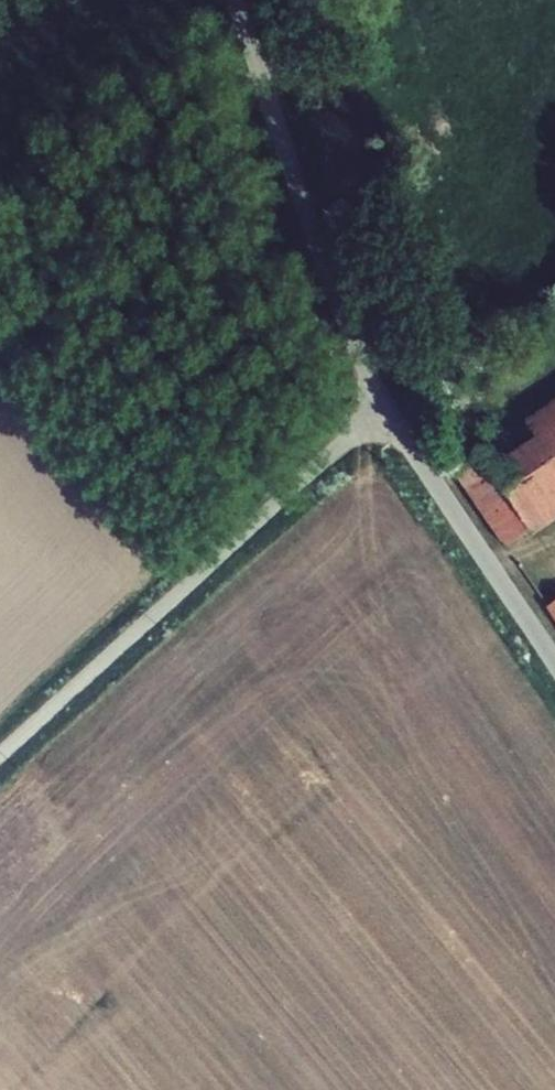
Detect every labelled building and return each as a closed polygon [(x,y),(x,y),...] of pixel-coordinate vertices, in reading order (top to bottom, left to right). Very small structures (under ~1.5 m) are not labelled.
[(480,461),(528,531),(554,513),(554,409),(480,461)] [(457,474),(507,548),(529,533),(528,531),(480,461),(479,459),(457,474)]
